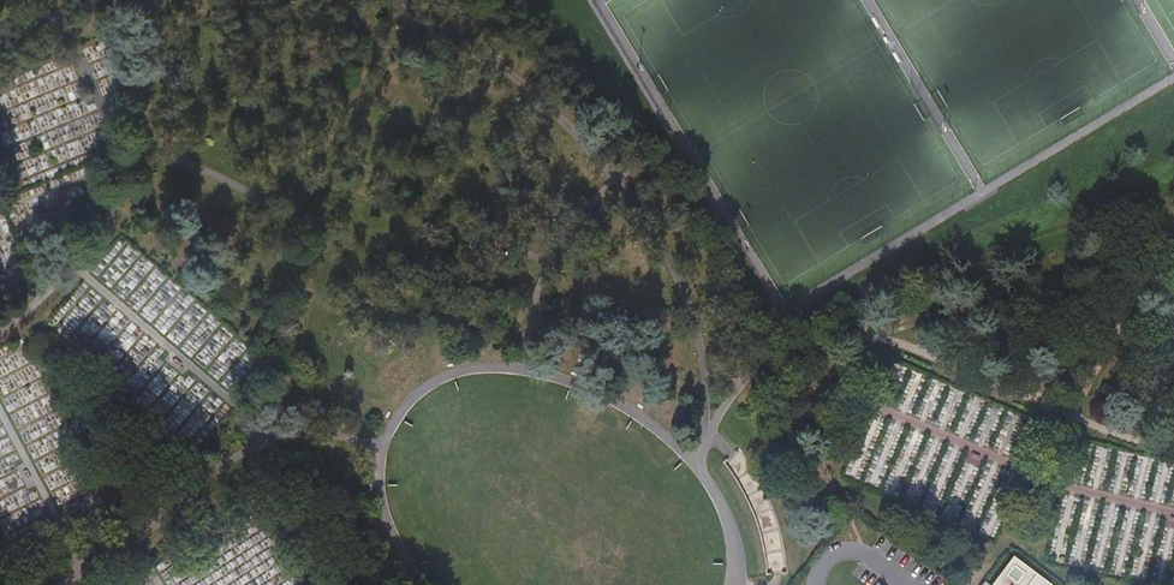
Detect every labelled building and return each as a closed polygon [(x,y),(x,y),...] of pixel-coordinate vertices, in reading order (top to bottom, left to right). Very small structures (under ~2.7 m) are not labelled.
[(1013,558),(992,584),(1046,584),(1013,558)]
